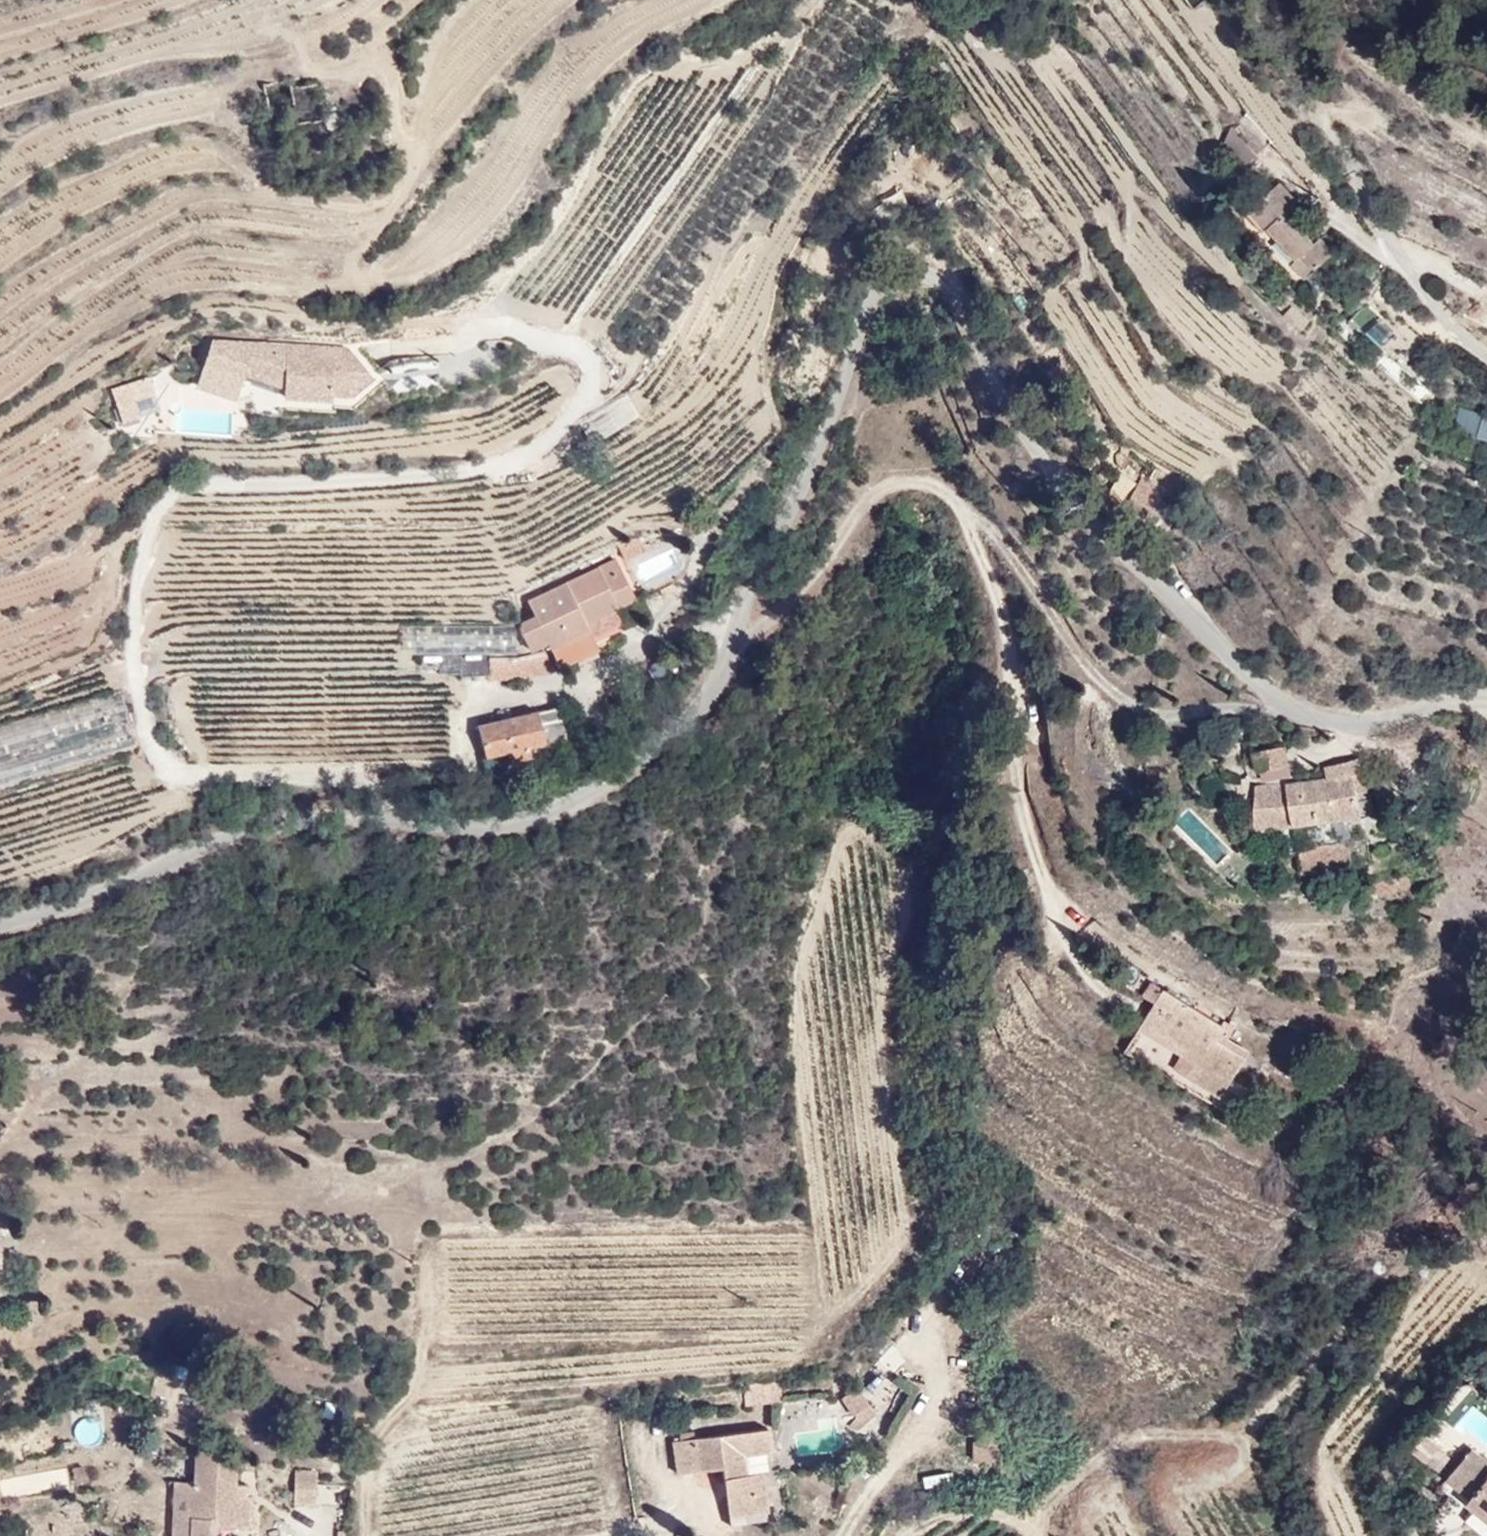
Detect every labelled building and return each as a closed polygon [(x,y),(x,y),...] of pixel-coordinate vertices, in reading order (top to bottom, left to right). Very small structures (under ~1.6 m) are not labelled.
[(1238,129),(1219,145),(1244,170),(1262,153),(1238,129)] [(1297,204),(1276,184),(1241,216),(1258,234),(1264,232),(1293,263),(1301,256),(1317,270),(1333,255),(1318,240),(1314,244),(1286,215),(1297,204)] [(1301,256),(1293,263),(1289,267),(1304,282),(1317,270),(1301,256)] [(211,337),(196,381),(235,394),(247,359),(284,371),(282,391),(329,394),(330,388),(352,390),(374,375),(359,354),(352,358),(349,353),(349,345),(296,342),(295,362),(284,361),(272,358),(273,341),(253,339),(250,350),(211,337)] [(253,339),(211,337),(250,350),(253,339)] [(296,342),(273,341),(272,358),(284,361),(295,362),(296,342)] [(359,354),(374,375),(383,369),(367,345),(357,351),(353,345),(349,345),(349,353),(352,358),(359,354)] [(154,390),(149,373),(110,385),(120,418),(137,413),(132,396),(154,390)] [(1454,439),(1486,443),(1486,414),(1456,411),(1454,439)] [(560,671),(652,615),(612,547),(498,605),(488,684),(560,671)] [(554,710),(476,717),(491,762),(551,749),(554,710)] [(1387,762),(1282,780),(1284,839),(1398,814),(1387,762)] [(1229,1028),(1161,987),(1150,1005),(1157,1010),(1145,1028),(1179,1050),(1175,1057),(1209,1078),(1214,1071),(1231,1082),(1247,1057),(1221,1039),(1229,1028)] [(881,1425),(864,1388),(842,1404),(857,1432),(881,1425)] [(1448,1392),(1425,1418),(1434,1427),(1457,1400),(1448,1392)] [(784,1517),(775,1432),(677,1445),(679,1481),(738,1483),(736,1520),(784,1517)] [(1004,1433),(972,1437),(968,1461),(1003,1462),(1004,1433)] [(1446,1453),(1433,1442),(1421,1458),(1433,1469),(1446,1453)] [(1466,1447),(1440,1478),(1460,1497),(1457,1500),(1464,1505),(1486,1524),(1486,1466),(1466,1447)] [(196,1455),(165,1489),(168,1535),(261,1535),(266,1464),(196,1455)] [(945,1461),(918,1464),(921,1490),(948,1486),(945,1461)] [(293,1469),(293,1505),(315,1505),(315,1469),(293,1469)] [(1455,1515),(1478,1534),(1486,1525),(1486,1524),(1464,1505),(1455,1515)]
